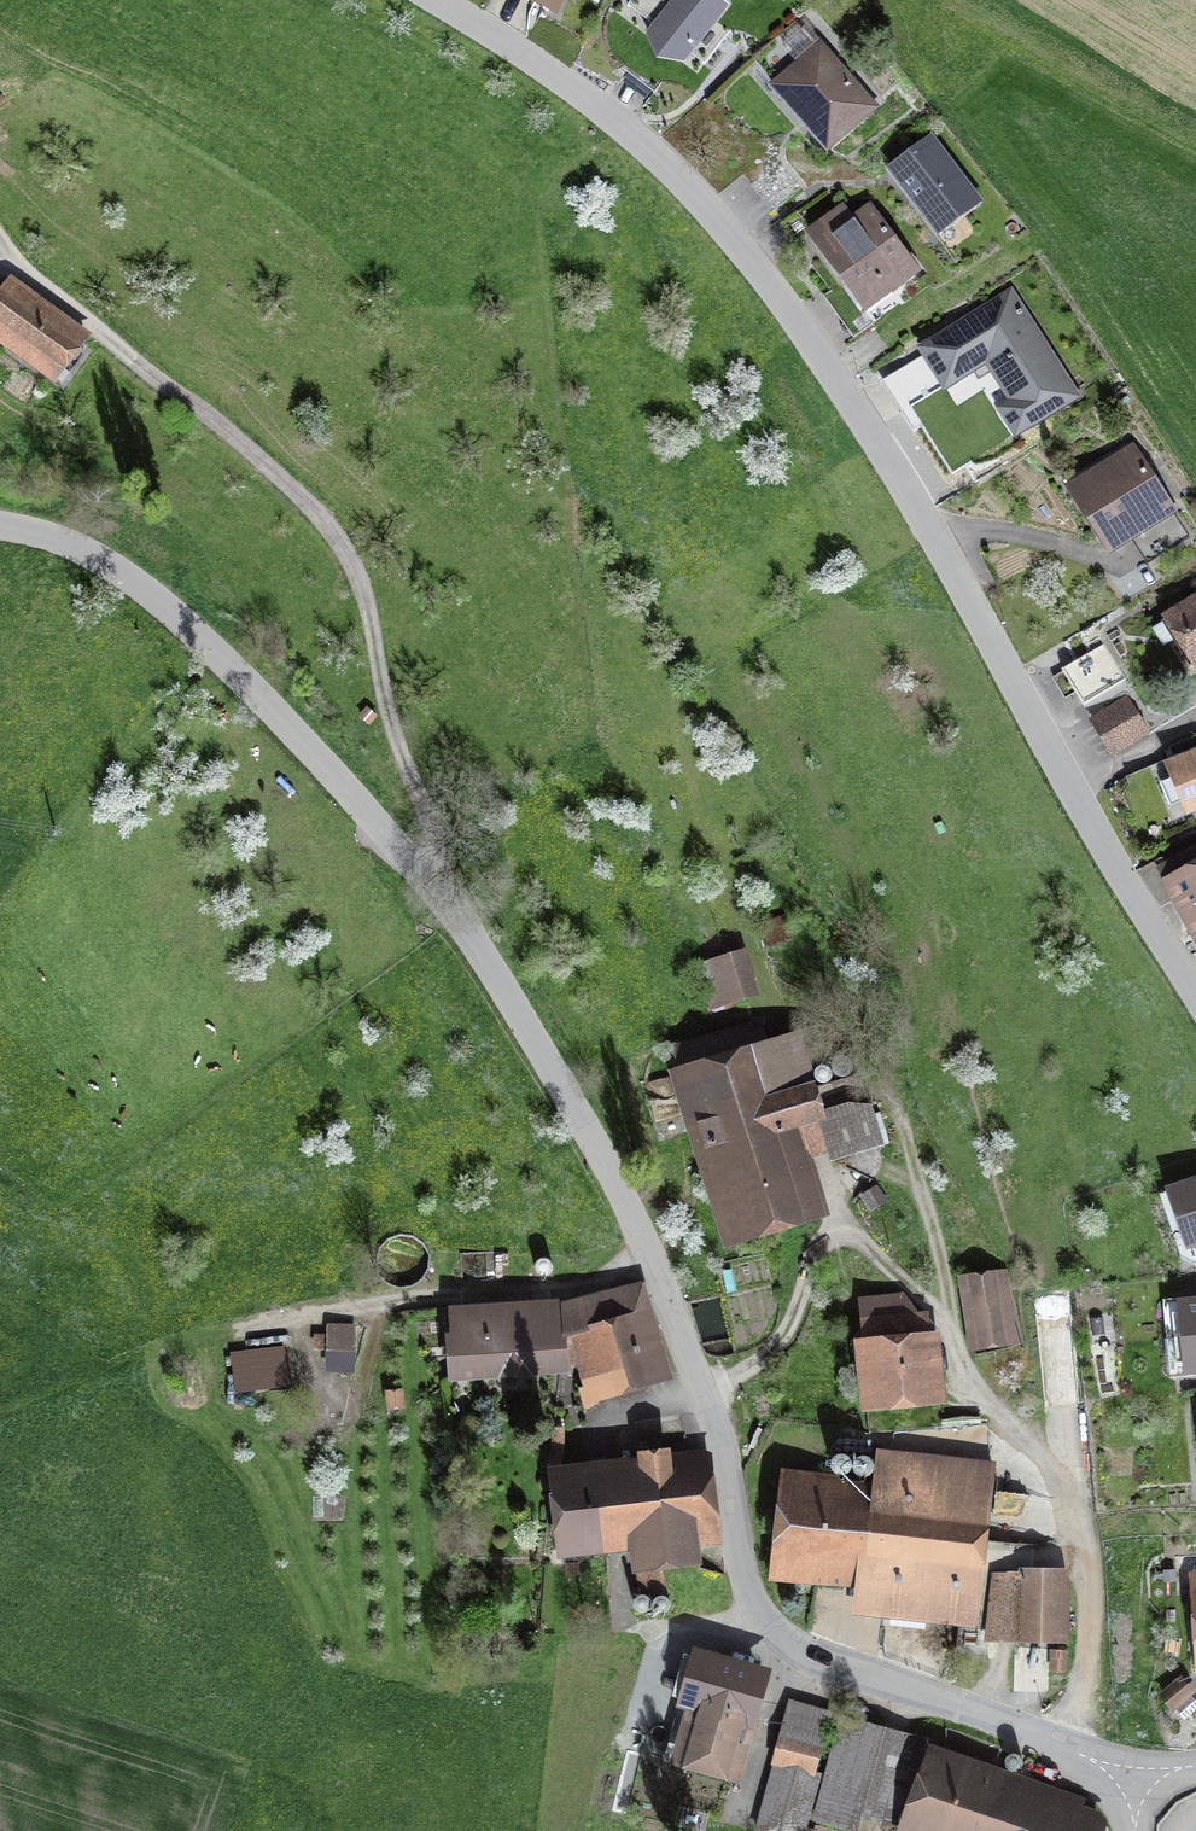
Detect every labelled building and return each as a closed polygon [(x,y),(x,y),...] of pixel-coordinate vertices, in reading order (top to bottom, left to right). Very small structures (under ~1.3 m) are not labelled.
[(557,24),(568,0),(500,0),(557,24)] [(713,0),(678,0),(646,45),(657,73),(686,76),(729,13),(713,0)] [(769,92),(825,158),(877,114),(820,49),(769,92)] [(886,177),(934,245),(983,210),(934,143),(886,177)] [(846,333),(860,322),(918,280),(868,210),(853,221),(842,206),(796,239),(832,289),(820,297),(846,333)] [(9,291),(0,303),(0,355),(61,400),(95,355),(9,291)] [(921,356),(949,398),(985,374),(1004,403),(987,415),(1009,448),(1076,404),(1006,300),(921,356)] [(1063,494),(1106,562),(1177,518),(1147,471),(1133,479),(1121,459),(1063,494)] [(1194,675),(1195,674),(1195,603),(1162,624),(1194,675)] [(1091,727),(1108,757),(1146,735),(1129,705),(1091,727)] [(1184,822),(1195,817),(1195,756),(1163,769),(1184,822)] [(1195,945),(1195,862),(1161,881),(1195,945)] [(758,930),(763,952),(785,947),(780,925),(758,930)] [(750,955),(691,973),(705,1019),(764,1000),(750,955)] [(798,1039),(669,1081),(724,1261),(828,1225),(807,1165),(828,1158),(832,1171),(879,1155),(868,1114),(848,1111),(823,1119),(798,1039)] [(1187,1266),(1195,1263),(1195,1190),(1164,1201),(1187,1266)] [(872,1193),(858,1204),(869,1218),(883,1208),(872,1193)] [(1003,1274),(958,1282),(972,1360),(1018,1351),(1003,1274)] [(558,1314),(568,1373),(572,1373),(582,1414),(672,1390),(644,1290),(558,1314)] [(1195,1342),(1195,1307),(1184,1309),(1190,1343),(1195,1342)] [(568,1373),(558,1314),(558,1308),(444,1318),(449,1392),(568,1383),(568,1373)] [(348,1330),(323,1332),(326,1381),(351,1379),(348,1330)] [(938,1341),(852,1351),(861,1425),(947,1416),(938,1341)] [(229,1360),(234,1401),(285,1395),(281,1354),(229,1360)] [(401,1397),(383,1399),(385,1419),(403,1417),(401,1397)] [(875,1494),(779,1486),(770,1588),(854,1595),(851,1622),(980,1633),(994,1468),(878,1458),(875,1494)] [(710,1459),(546,1482),(557,1567),(631,1557),(635,1585),(703,1576),(701,1560),(724,1557),(710,1459)] [(1068,1578),(991,1583),(984,1648),(1065,1652),(1068,1578)] [(662,1695),(639,1689),(628,1727),(691,1744),(681,1778),(737,1794),(769,1681),(694,1660),(692,1666),(672,1660),(662,1695)] [(1178,1687),(1160,1704),(1171,1716),(1189,1699),(1178,1687)] [(819,1780),(815,1779),(832,1718),(787,1706),(753,1830),(805,1830),(819,1780)] [(811,1822),(842,1830),(855,1830),(869,1780),(898,1788),(912,1738),(840,1718),(811,1822)] [(930,1754),(900,1830),(1100,1830),(1087,1807),(930,1754)]
